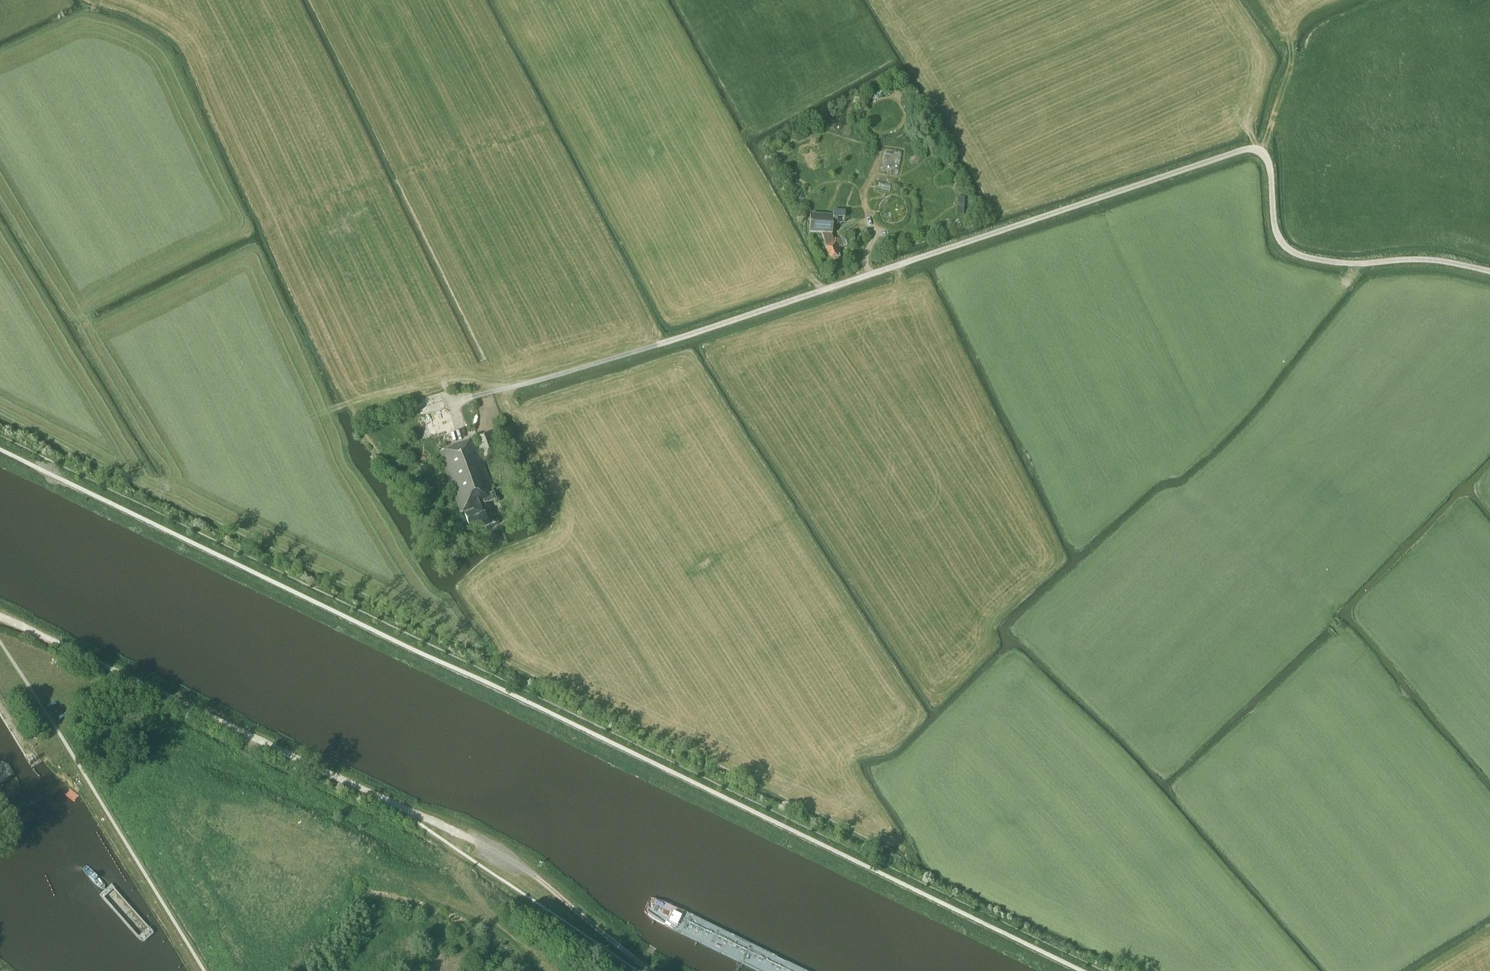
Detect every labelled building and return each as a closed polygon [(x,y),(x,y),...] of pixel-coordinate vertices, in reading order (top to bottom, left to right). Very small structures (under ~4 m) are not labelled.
[(964,197),(957,196),(956,215),(963,215),(964,197)] [(841,254),(839,248),(856,242),(852,233),(833,239),(831,234),(832,234),(833,215),(810,214),(810,229),(822,230),(822,233),(824,242),(831,263),(840,259),(839,255),(841,254)] [(488,432),(444,449),(441,450),(440,448),(437,449),(459,512),(472,507),(473,510),(463,514),(467,524),(477,520),(480,528),(494,523),(490,510),(488,511),(485,503),(495,500),(481,461),(497,455),(488,432)]
